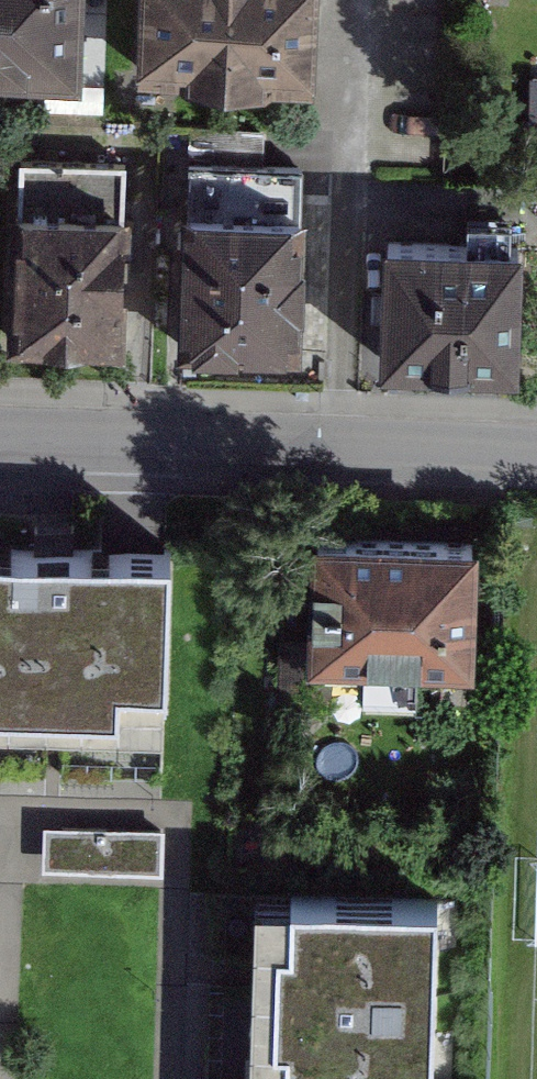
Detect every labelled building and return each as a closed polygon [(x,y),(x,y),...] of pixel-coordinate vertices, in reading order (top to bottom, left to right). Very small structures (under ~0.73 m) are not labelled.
[(90,76),(94,0),(0,0),(0,72),(90,76)] [(146,85),(320,95),(326,0),(151,0),(146,85)] [(120,174),(24,167),(12,348),(109,354),(120,174)] [(199,171),(197,212),(268,215),(270,174),(199,171)] [(197,212),(194,368),(318,371),(322,214),(268,215),(197,212)] [(524,376),(527,242),(397,240),(395,374),(524,376)] [(38,776),(41,701),(51,701),(62,702),(59,778),(164,782),(174,518),(0,512),(0,774),(38,776)] [(481,555),(325,545),(318,668),(474,678),(481,555)] [(339,679),(284,680),(285,721),(340,720),(339,679)] [(46,807),(45,851),(164,855),(165,811),(46,807)] [(436,870),(256,865),(250,1078),(430,1078),(436,870)]
